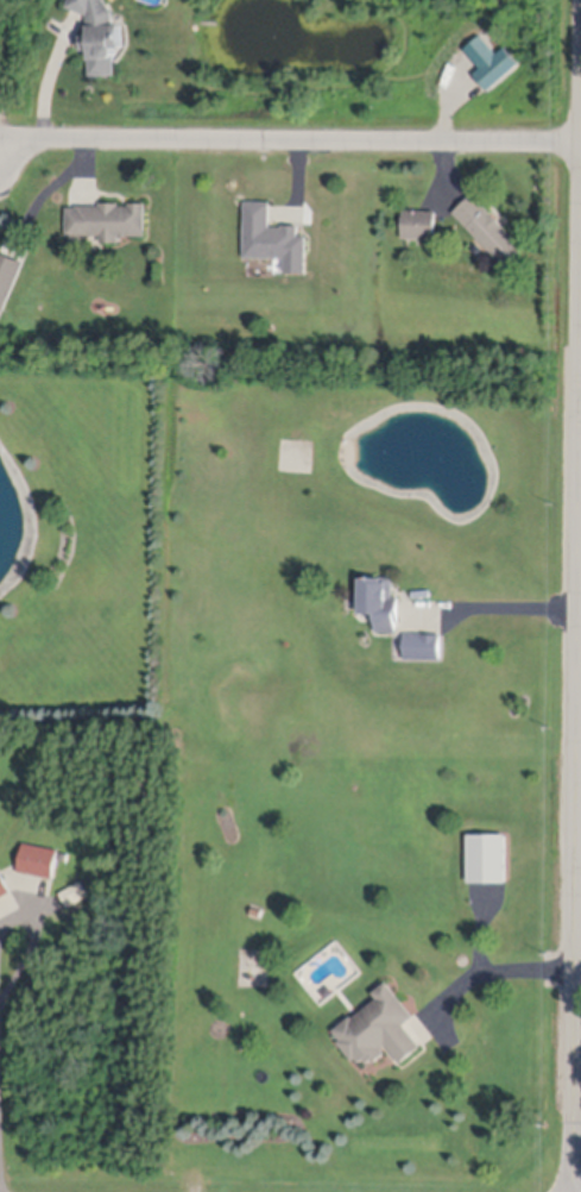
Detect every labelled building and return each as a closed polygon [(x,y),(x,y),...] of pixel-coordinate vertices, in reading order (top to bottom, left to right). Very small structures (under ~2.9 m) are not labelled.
[(89,8),(69,0),(111,0),(114,5),(115,5),(115,13),(122,13),(124,33),(125,37),(118,37),(118,38),(116,40),(118,68),(93,69),(91,49),(93,49),(93,48),(91,48),(91,45),(93,45),(93,39),(84,39),(84,36),(86,36),(86,26),(84,26),(84,25),(91,25),(91,14),(89,14),(89,8)] [(474,189),(525,241),(505,261),(491,244),(480,253),(468,241),(479,232),(455,207),(474,189)] [(245,252),(246,195),(272,196),(272,221),(284,221),(284,219),(299,220),(299,231),(308,231),(308,245),(299,245),(299,252),(245,252)] [(78,200),(102,200),(102,197),(120,196),(120,201),(132,200),(132,197),(146,197),(146,231),(120,231),(120,237),(102,237),(102,230),(68,230),(68,202),(78,202),(78,200)] [(405,205),(437,206),(436,233),(404,232),(405,205)] [(5,305),(0,303),(0,244),(26,256),(5,305)] [(361,606),(362,570),(384,570),(384,572),(394,572),(394,592),(399,592),(399,616),(398,616),(398,627),(378,627),(378,607),(361,606)] [(406,629),(442,629),(442,655),(406,654),(406,644),(404,644),(404,639),(406,639),(406,629)] [(469,878),(469,829),(507,829),(507,878),(469,878)] [(25,840),(59,846),(53,876),(20,868),(25,840)] [(13,889),(0,895),(0,870),(2,868),(13,889)] [(61,890),(82,878),(90,891),(69,903),(61,890)] [(59,894),(63,908),(86,902),(83,888),(59,894)] [(355,1015),(379,995),(374,989),(389,978),(415,1012),(404,1021),(422,1042),(402,1059),(387,1041),(384,1044),(386,1049),(375,1059),(373,1055),(368,1059),(365,1055),(361,1059),(358,1054),(354,1056),(340,1039),(343,1036),(336,1027),(353,1012),(355,1015)]
